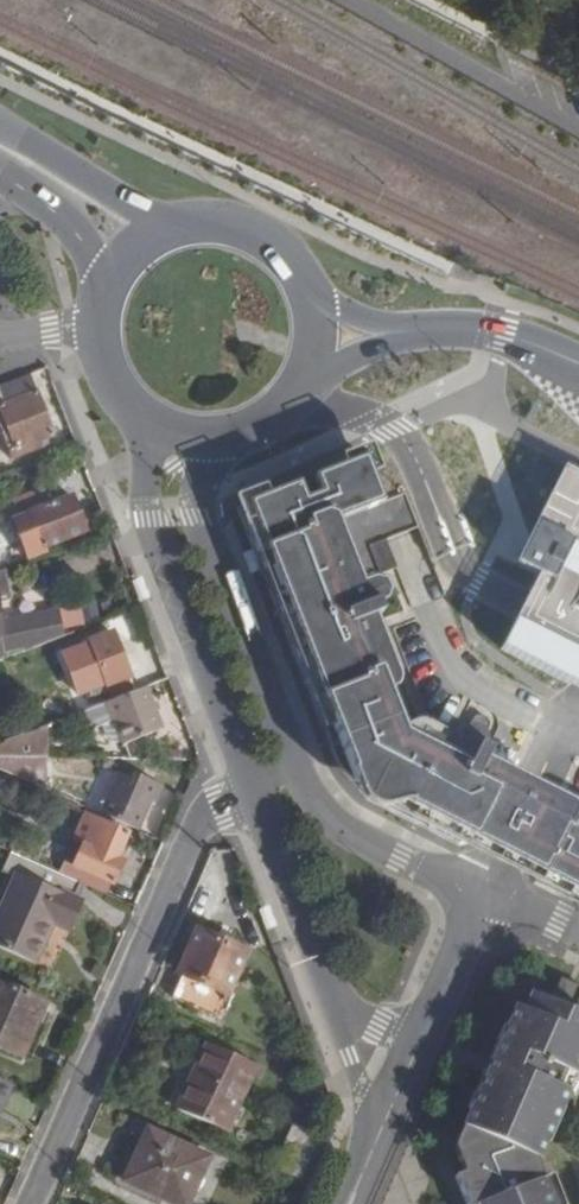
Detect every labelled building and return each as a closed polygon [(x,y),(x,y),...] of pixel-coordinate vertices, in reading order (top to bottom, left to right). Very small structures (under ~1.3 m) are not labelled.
[(51,439),(27,375),(0,385),(0,429),(10,460),(47,446),(46,441),(51,439)] [(365,458),(313,479),(327,515),(330,524),(383,503),(365,458)] [(390,720),(376,686),(312,521),(298,485),(246,505),(334,727),(356,783),(361,786),(390,800),(578,895),(578,832),(553,819),(414,749),(405,745),(400,746),(390,720)] [(84,533),(70,497),(16,517),(23,533),(17,535),(27,561),(44,554),(42,549),(84,533)] [(246,505),(239,508),(325,730),(334,727),(246,505)] [(327,515),(312,521),(376,686),(392,680),(368,620),(356,591),(330,524),(327,515)] [(398,568),(387,541),(370,547),(381,575),(398,568)] [(390,579),(356,591),(368,620),(379,615),(376,604),(398,594),(400,593),(401,592),(403,589),(403,585),(400,581),(397,579),(390,579)] [(61,638),(56,610),(0,620),(0,661),(61,638)] [(110,633),(86,643),(108,701),(133,692),(110,633)] [(123,746),(161,731),(145,688),(133,692),(108,701),(99,705),(106,724),(113,722),(123,746)] [(99,705),(81,712),(89,731),(106,724),(99,705)] [(477,717),(474,720),(457,752),(484,765),(489,753),(479,748),(490,726),(490,724),(489,720),(486,717),(481,716),(477,717)] [(123,746),(113,722),(102,733),(106,745),(123,746)] [(0,743),(0,757),(46,758),(46,725),(0,743)] [(560,804),(484,765),(457,752),(421,734),(414,749),(553,819),(560,804)] [(0,757),(0,771),(45,790),(46,758),(0,757)] [(132,782),(119,776),(101,815),(137,831),(150,804),(155,806),(163,788),(135,776),(132,782)] [(61,863),(57,873),(75,881),(107,894),(111,885),(114,886),(122,867),(114,864),(125,838),(86,821),(76,844),(67,865),(61,863)] [(76,844),(67,840),(57,862),(61,863),(67,865),(76,844)] [(70,891),(75,881),(57,873),(10,853),(2,870),(13,875),(0,906),(0,949),(34,964),(51,926),(68,933),(84,898),(70,891)] [(176,974),(180,976),(171,999),(219,1020),(247,953),(194,932),(176,974)] [(552,1177),(544,1180),(538,1165),(547,1144),(551,1146),(557,1133),(553,1131),(562,1111),(553,1107),(560,1092),(568,1076),(578,1081),(578,1017),(574,1014),(578,1004),(578,989),(561,982),(551,1005),(539,1000),(532,1016),(523,1012),(517,1009),(508,1029),(505,1029),(499,1043),(501,1046),(479,1096),(476,1095),(470,1108),(484,1116),(477,1132),(465,1128),(455,1152),(465,1174),(457,1178),(468,1203),(563,1203),(552,1177)] [(0,984),(0,1048),(20,1057),(44,1004),(0,984)] [(539,1000),(530,996),(523,1012),(532,1016),(539,1000)] [(501,1046),(499,1043),(476,1095),(479,1096),(501,1046)] [(255,1068),(204,1046),(175,1108),(227,1131),(255,1068)] [(569,1096),(560,1092),(553,1107),(562,1111),(569,1096)] [(565,1113),(562,1111),(553,1131),(557,1133),(565,1113)] [(146,1129),(120,1183),(167,1203),(187,1203),(209,1157),(146,1129)]
